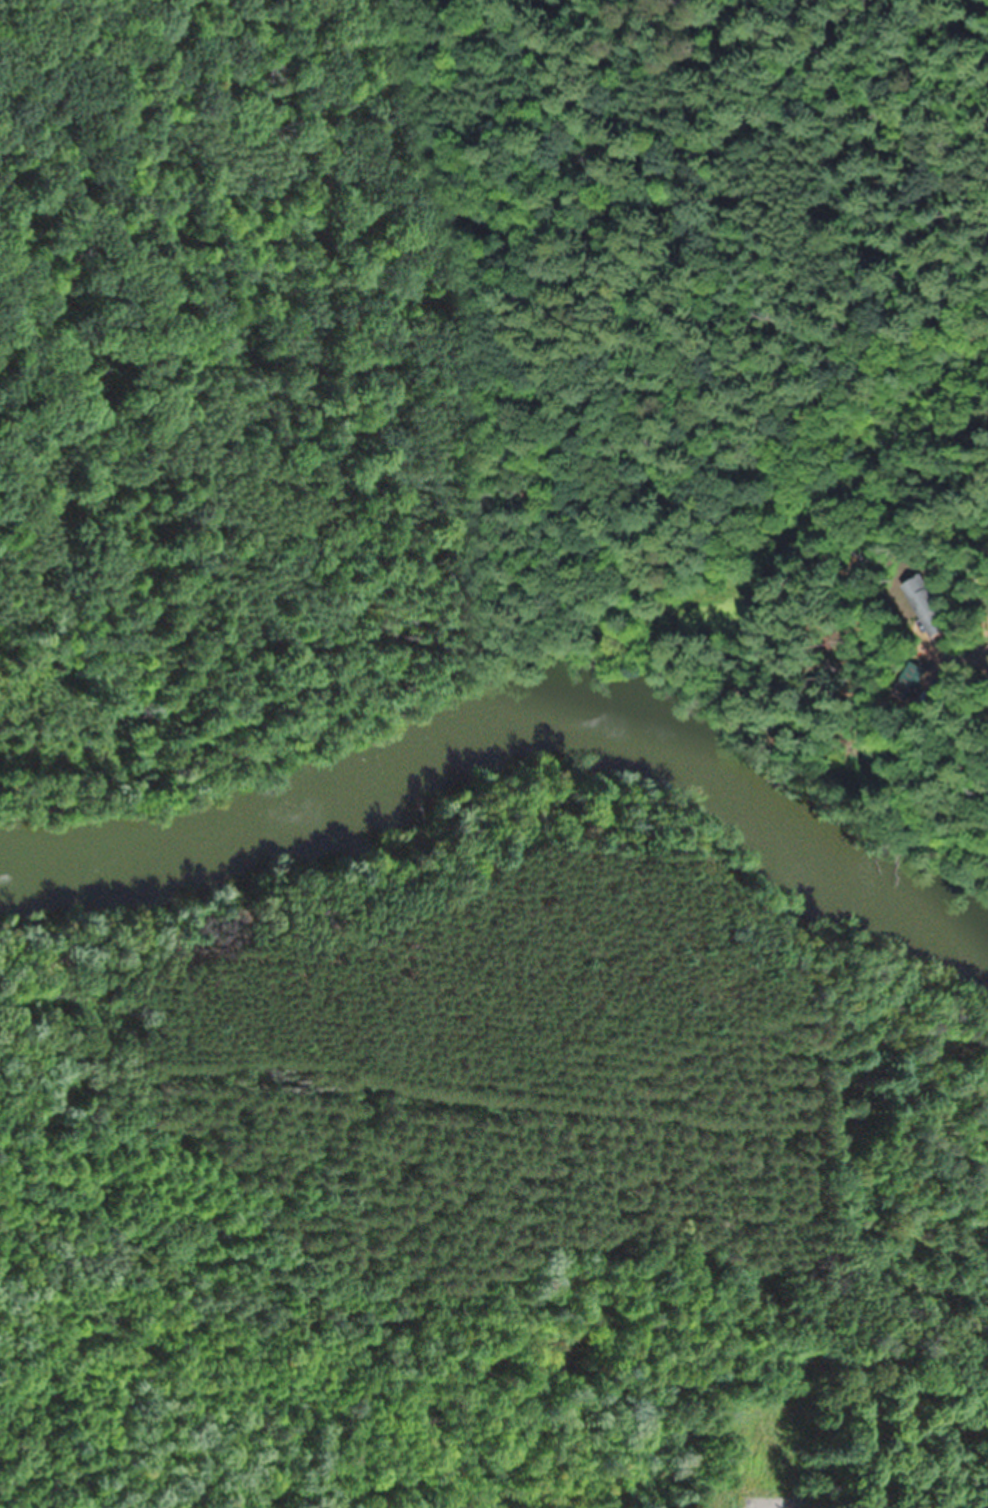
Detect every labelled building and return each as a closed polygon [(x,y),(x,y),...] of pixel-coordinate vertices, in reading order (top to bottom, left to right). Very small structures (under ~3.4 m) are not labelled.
[(944,573),(921,582),(941,636),(964,628),(944,573)]
